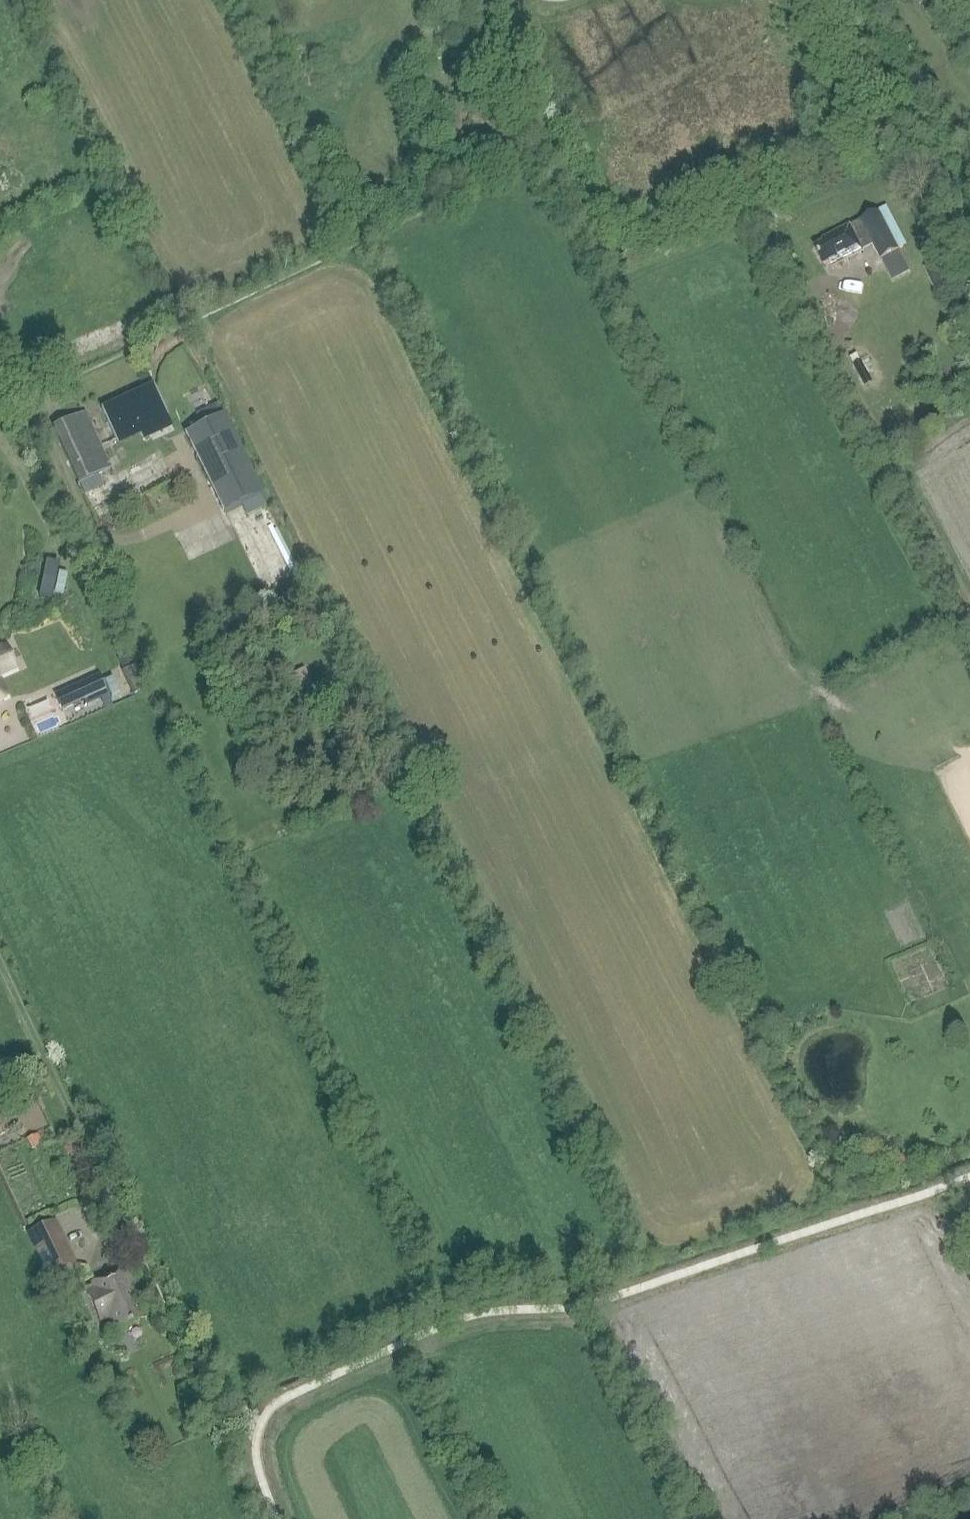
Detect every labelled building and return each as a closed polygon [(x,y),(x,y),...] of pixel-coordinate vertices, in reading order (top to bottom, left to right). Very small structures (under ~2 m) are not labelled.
[(526,0),(516,0),(514,4),(528,10),(532,2),(526,0)] [(830,262),(832,266),(864,250),(861,245),(872,239),(892,280),(910,271),(881,211),(823,240),(824,242),(814,247),(823,265),(830,262)] [(166,414),(161,403),(152,384),(101,408),(115,437),(166,414)] [(194,411),(200,425),(183,434),(223,515),(263,495),(215,401),(194,411)] [(110,468),(85,412),(53,427),(78,483),(110,468)] [(4,495),(10,481),(0,477),(0,493),(4,495)] [(16,668),(7,646),(0,649),(0,675),(16,668)] [(143,663),(128,669),(138,691),(153,685),(143,663)] [(304,668),(292,674),(300,689),(312,683),(304,668)] [(98,675),(55,694),(61,709),(83,699),(85,704),(99,697),(105,709),(112,706),(98,675)] [(55,1220),(27,1233),(47,1276),(75,1263),(55,1220)] [(100,1324),(110,1319),(116,1331),(145,1317),(121,1268),(93,1282),(95,1287),(84,1292),(100,1324)]
